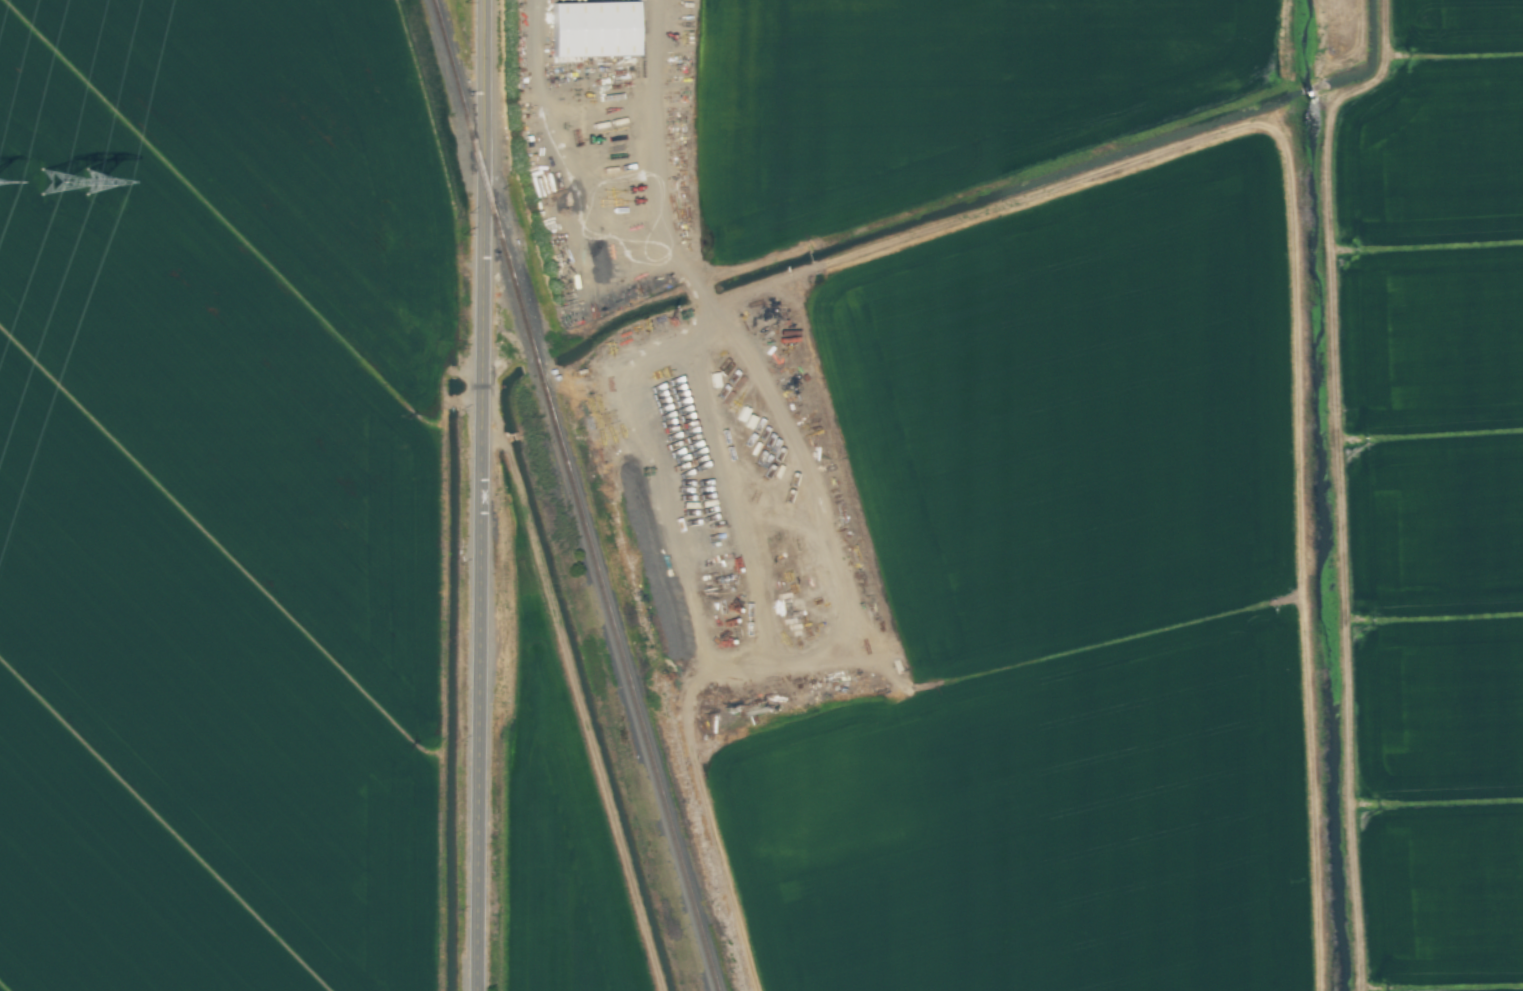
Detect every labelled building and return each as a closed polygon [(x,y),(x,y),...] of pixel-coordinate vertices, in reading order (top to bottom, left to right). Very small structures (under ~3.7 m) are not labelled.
[(549,4),(550,58),(634,57),(633,3),(549,4)]
